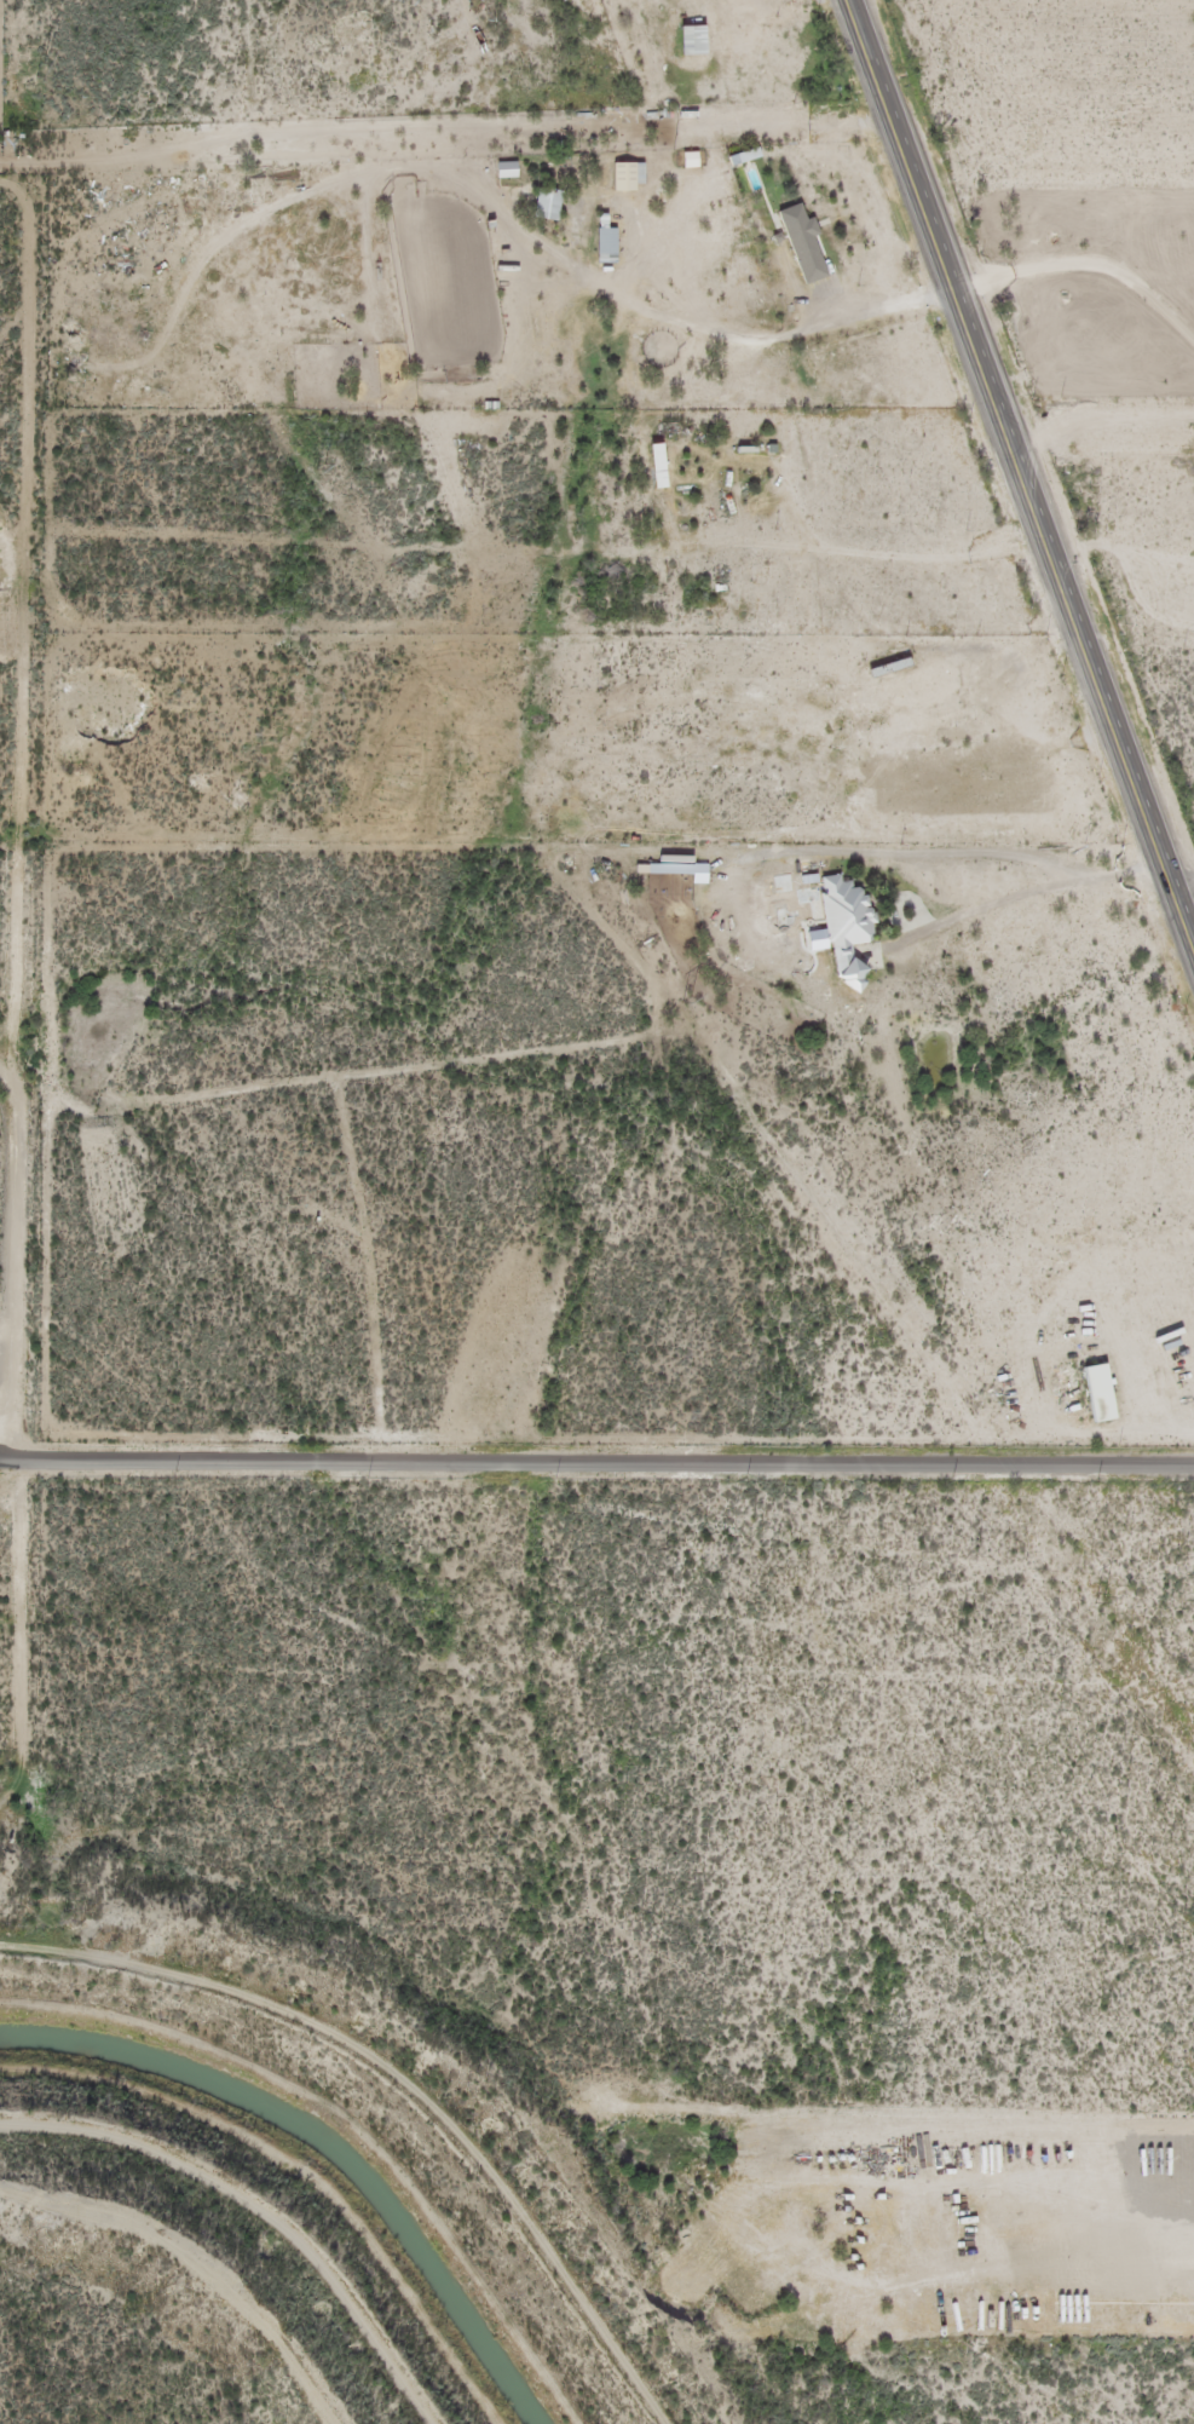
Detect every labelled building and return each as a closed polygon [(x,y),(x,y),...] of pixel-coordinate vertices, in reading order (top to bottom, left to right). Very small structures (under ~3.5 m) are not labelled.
[(672,58),(697,58),(697,28),(672,28),(672,58)] [(509,181),(509,164),(488,164),(488,181),(509,181)] [(605,194),(627,194),(627,165),(605,165),(605,194)] [(608,229),(600,229),(601,166),(591,166),(589,265),(607,265),(608,229)] [(554,193),(530,189),(525,221),(549,225),(554,193)] [(773,211),(790,287),(817,281),(800,205),(773,211)] [(641,447),(645,492),(658,491),(654,446),(641,447)] [(685,868),(640,868),(640,877),(685,877),(685,868)] [(833,997),(858,992),(854,975),(875,971),(858,889),(845,892),(843,883),(834,885),(832,877),(809,881),(833,997)] [(1107,1423),(1101,1366),(1076,1369),(1083,1426),(1107,1423)]
